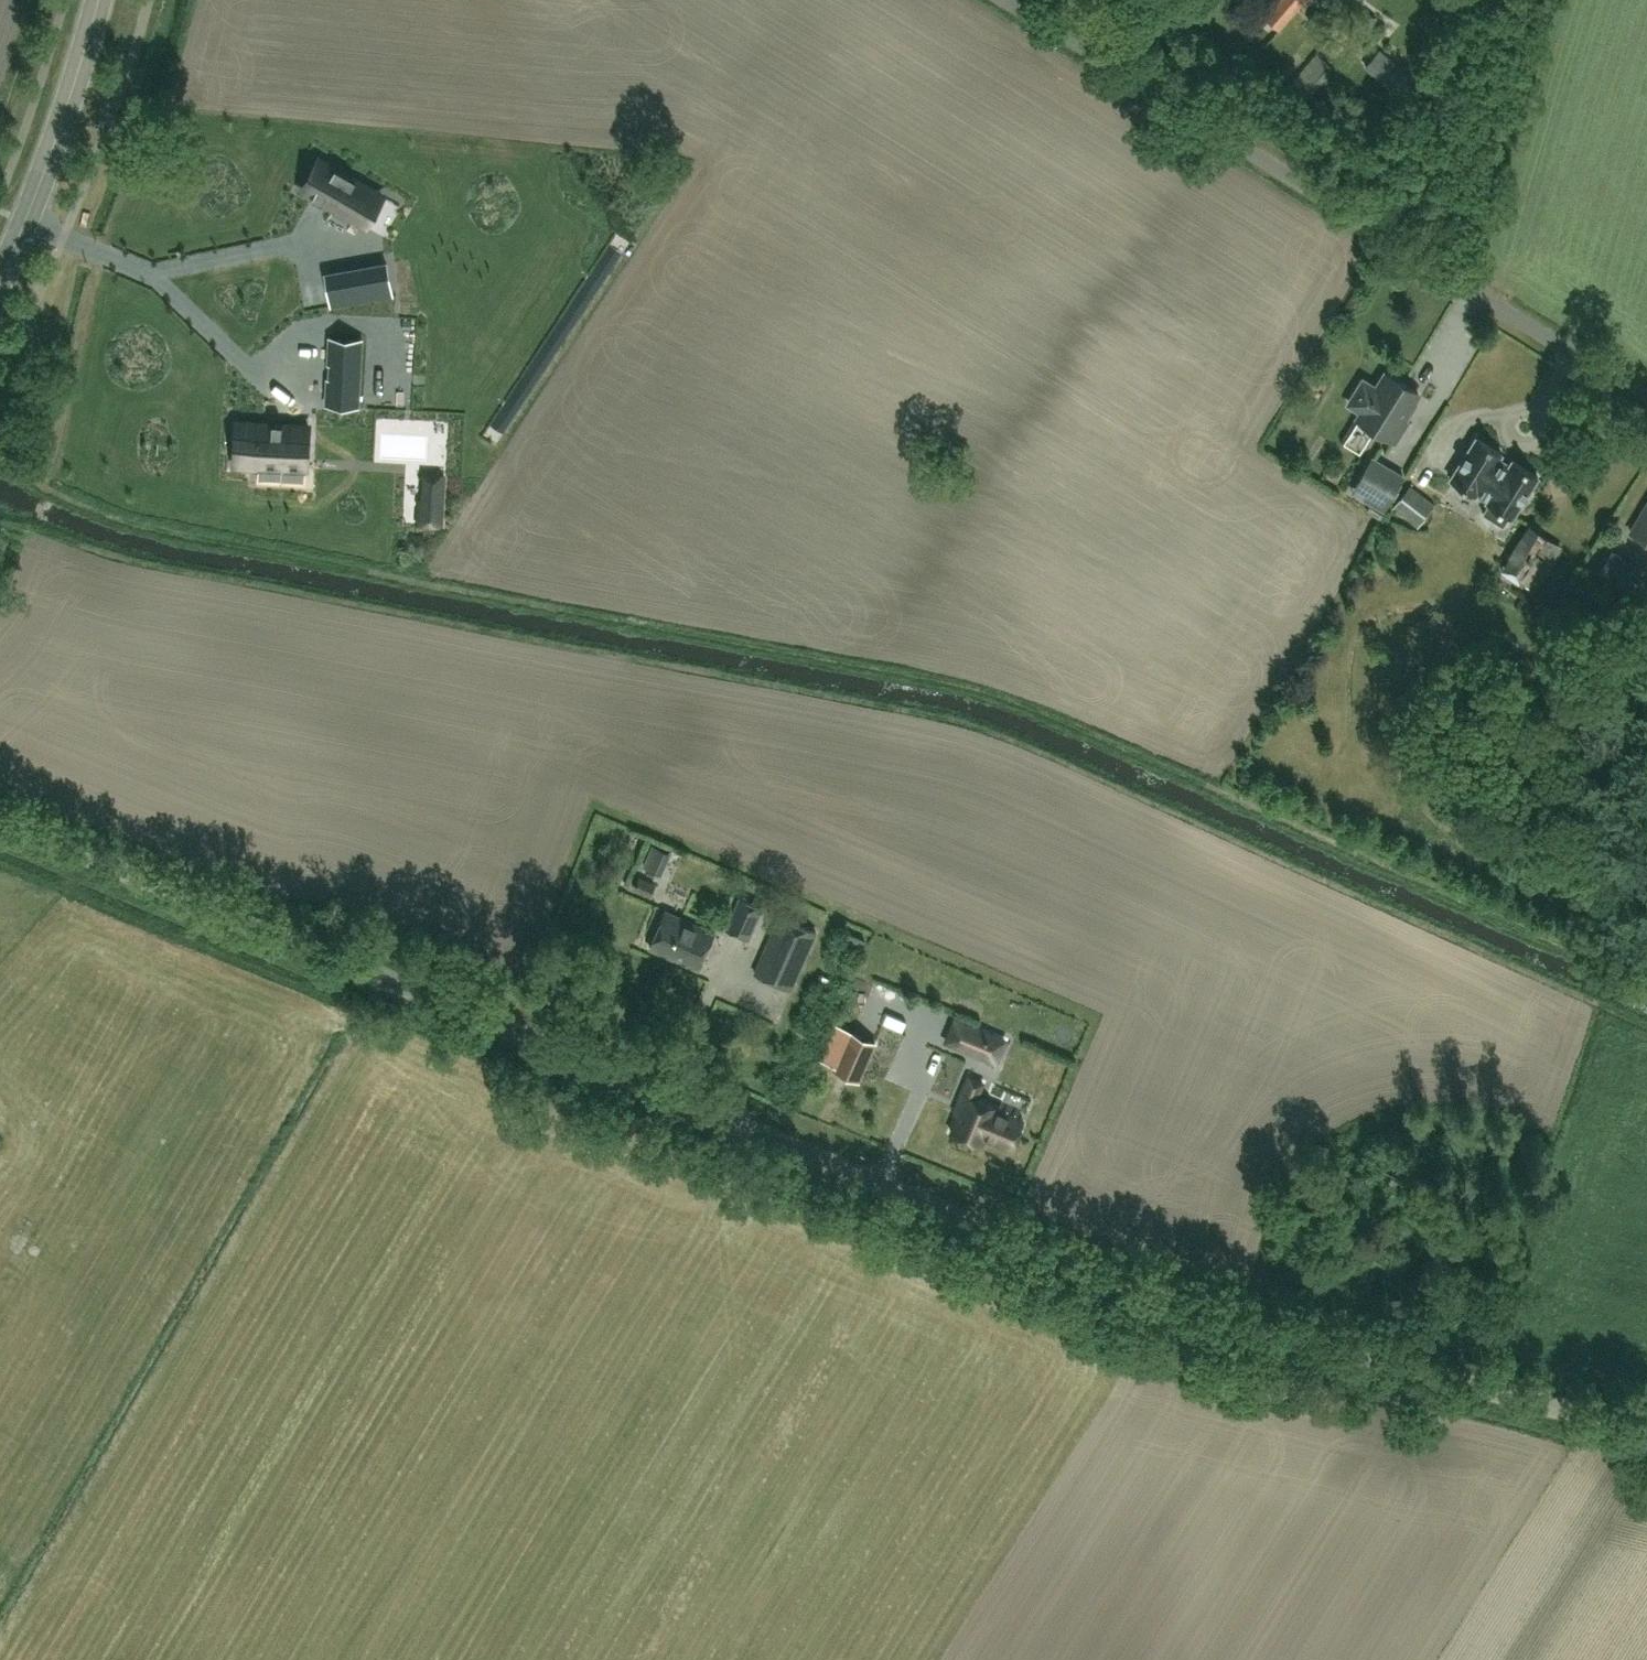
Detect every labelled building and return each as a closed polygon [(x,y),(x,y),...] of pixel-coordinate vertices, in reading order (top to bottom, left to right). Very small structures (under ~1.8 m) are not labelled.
[(1264,16),(1280,29),(1304,0),(1278,0),(1264,16)] [(1379,50),(1362,69),(1403,104),(1419,85),(1379,50)] [(1303,104),(1335,66),(1320,53),(1286,89),(1303,104)] [(320,159),(302,189),(313,195),(312,196),(313,197),(314,196),(321,200),(320,201),(321,202),(322,201),(350,217),(351,216),(366,225),(382,196),(367,187),(368,186),(320,159)] [(387,263),(326,274),(331,305),(392,294),(387,263)] [(328,378),(326,404),(358,406),(361,339),(330,338),(329,364),(332,364),(331,378),(328,378)] [(1377,422),(1373,429),(1395,443),(1408,422),(1402,418),(1418,392),(1387,373),(1377,388),(1367,382),(1360,383),(1351,399),(1352,406),(1377,422)] [(237,421),(235,464),(260,466),(260,458),(307,460),(309,425),(283,424),(283,422),(282,422),(282,424),(273,423),(273,422),(272,422),(272,423),(237,421)] [(1476,437),(1450,479),(1475,495),(1476,493),(1487,500),(1486,502),(1489,503),(1483,513),(1503,526),(1509,516),(1511,517),(1538,475),(1513,460),(1508,467),(1497,460),(1501,453),(1476,437)] [(1353,492),(1364,499),(1383,510),(1404,476),(1373,458),(1353,492)] [(420,501),(419,523),(441,524),(443,475),(425,475),(423,501),(420,501)] [(1418,526),(1434,505),(1409,486),(1393,507),(1418,526)] [(1631,532),(1646,541),(1646,506),(1631,532)] [(1495,582),(1513,591),(1519,580),(1531,588),(1544,569),(1546,571),(1561,544),(1530,524),(1495,582)] [(1640,568),(1617,554),(1612,551),(1599,571),(1627,588),(1640,568)] [(656,884),(640,877),(635,890),(650,897),(656,884)] [(763,907),(741,898),(728,928),(750,938),(763,907)] [(700,967),(715,931),(667,910),(651,946),(700,967)] [(817,931),(781,915),(756,972),(792,988),(817,931)] [(946,1041),(965,1049),(996,1062),(1005,1040),(974,1027),(955,1019),(946,1041)] [(875,1042),(837,1026),(823,1059),(837,1064),(836,1068),(860,1079),(875,1042)] [(1013,1147),(1025,1119),(999,1108),(1000,1105),(978,1096),(984,1081),(971,1076),(961,1098),(965,1100),(952,1131),(982,1144),(985,1136),(1013,1147)]
